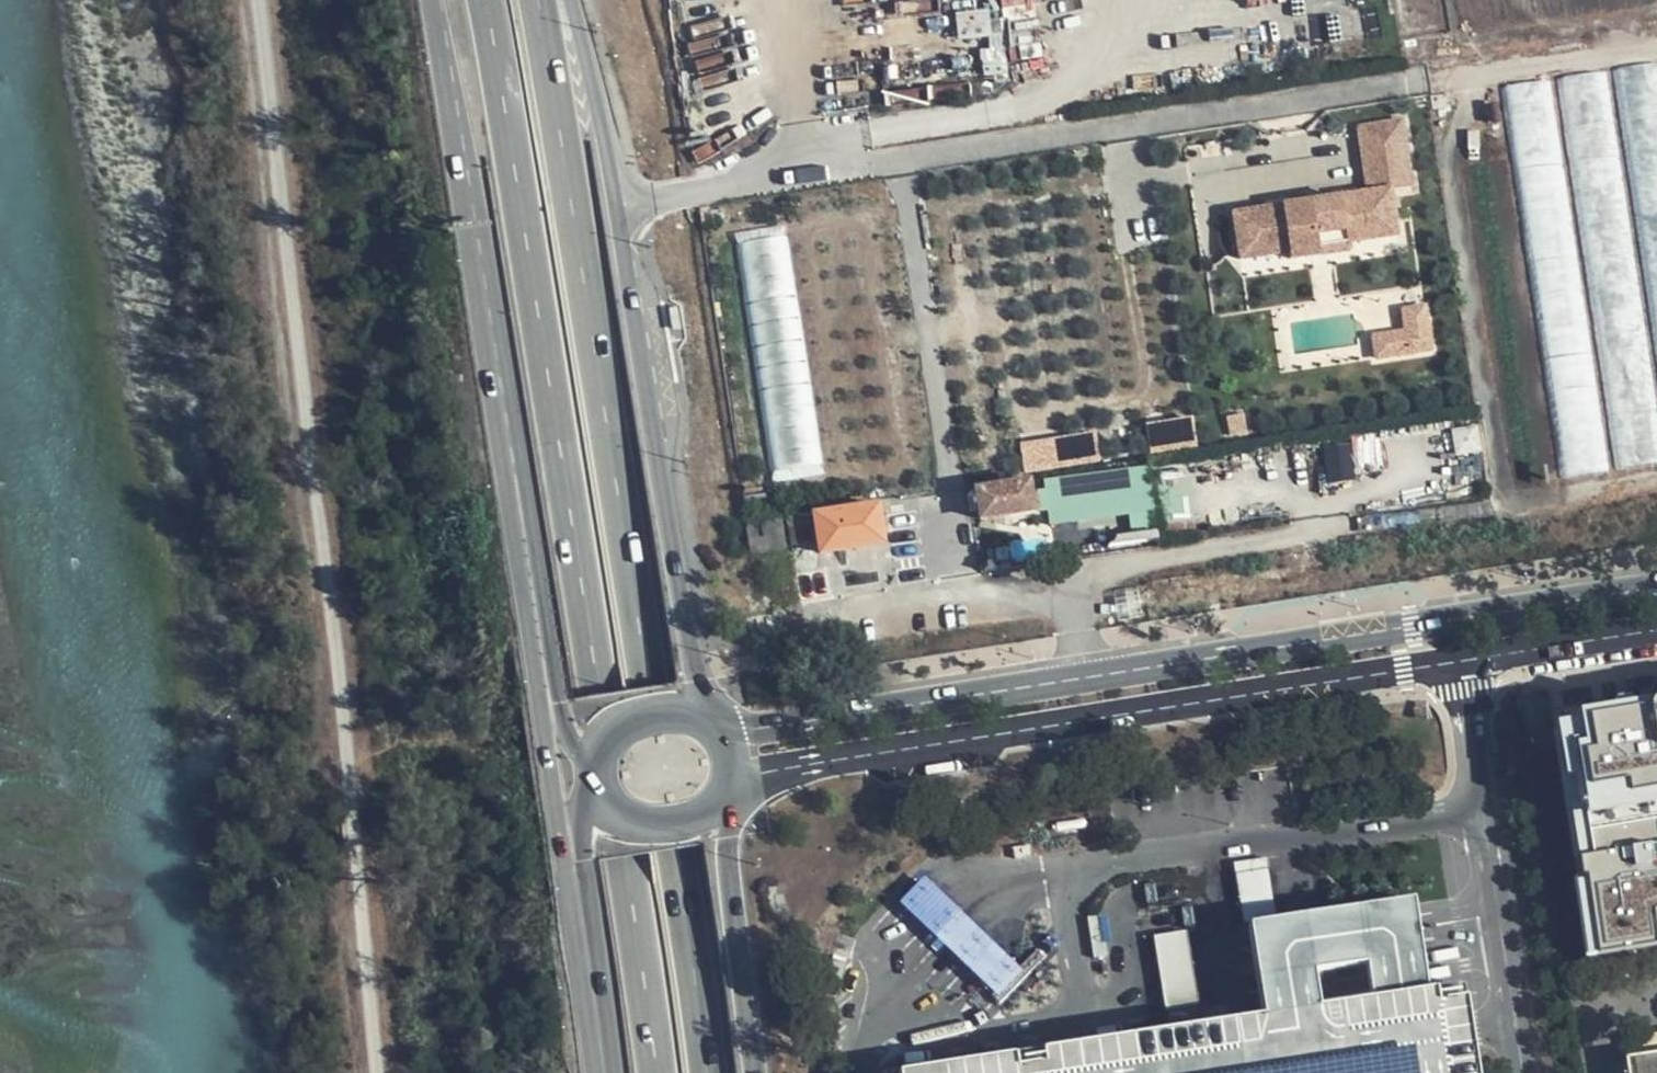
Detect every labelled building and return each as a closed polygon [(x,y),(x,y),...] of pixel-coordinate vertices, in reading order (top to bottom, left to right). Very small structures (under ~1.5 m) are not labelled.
[(1006,12),(1037,9),(1036,0),(1005,0),(1006,12)] [(1656,341),(1656,61),(1617,68),(1656,341)] [(1619,471),(1656,465),(1656,397),(1608,68),(1559,77),(1619,471)] [(1504,85),(1564,484),(1612,476),(1553,78),(1504,85)] [(1448,108),(1447,97),(1429,101),(1431,111),(1448,108)] [(1399,116),(1351,123),(1361,186),(1385,182),(1408,178),(1399,116)] [(1361,186),(1227,207),(1234,253),(1285,245),(1286,254),(1349,243),(1348,235),(1392,228),(1385,182),(1361,186)] [(1285,245),(1234,253),(1237,273),(1396,248),(1392,228),(1348,235),(1349,243),(1286,254),(1285,245)] [(824,463),(789,236),(739,243),(774,471),(824,463)] [(1409,330),(1376,334),(1379,359),(1435,351),(1429,306),(1406,309),(1409,330)] [(1153,450),(1199,443),(1195,415),(1148,423),(1153,450)] [(1099,431),(1023,438),(1026,470),(1102,462),(1099,431)] [(1053,475),(1056,520),(1155,513),(1152,468),(1053,475)] [(1031,511),(1026,484),(976,493),(980,519),(1031,511)] [(787,518),(788,525),(816,521),(821,553),(882,543),(876,505),(816,515),(814,513),(787,518)] [(1589,956),(1656,947),(1656,942),(1654,921),(1656,921),(1656,700),(1556,713),(1589,956)] [(1265,857),(1232,862),(1239,907),(1272,902),(1265,857)] [(929,882),(919,872),(893,901),(901,908),(915,920),(924,929),(946,949),(954,956),(963,963),(975,974),(1000,946),(991,937),(980,927),(971,919),(951,901),(938,890),(929,882)] [(1470,980),(1430,986),(1428,970),(1419,914),(1416,895),(1248,921),(1262,1013),(990,1055),(949,1061),(907,1068),(908,1072),(1484,1072),(1470,980)] [(1183,926),(1149,932),(1162,1008),(1196,1003),(1183,926)] [(1626,1064),(1627,1072),(1656,1072),(1656,1059),(1626,1064)]
